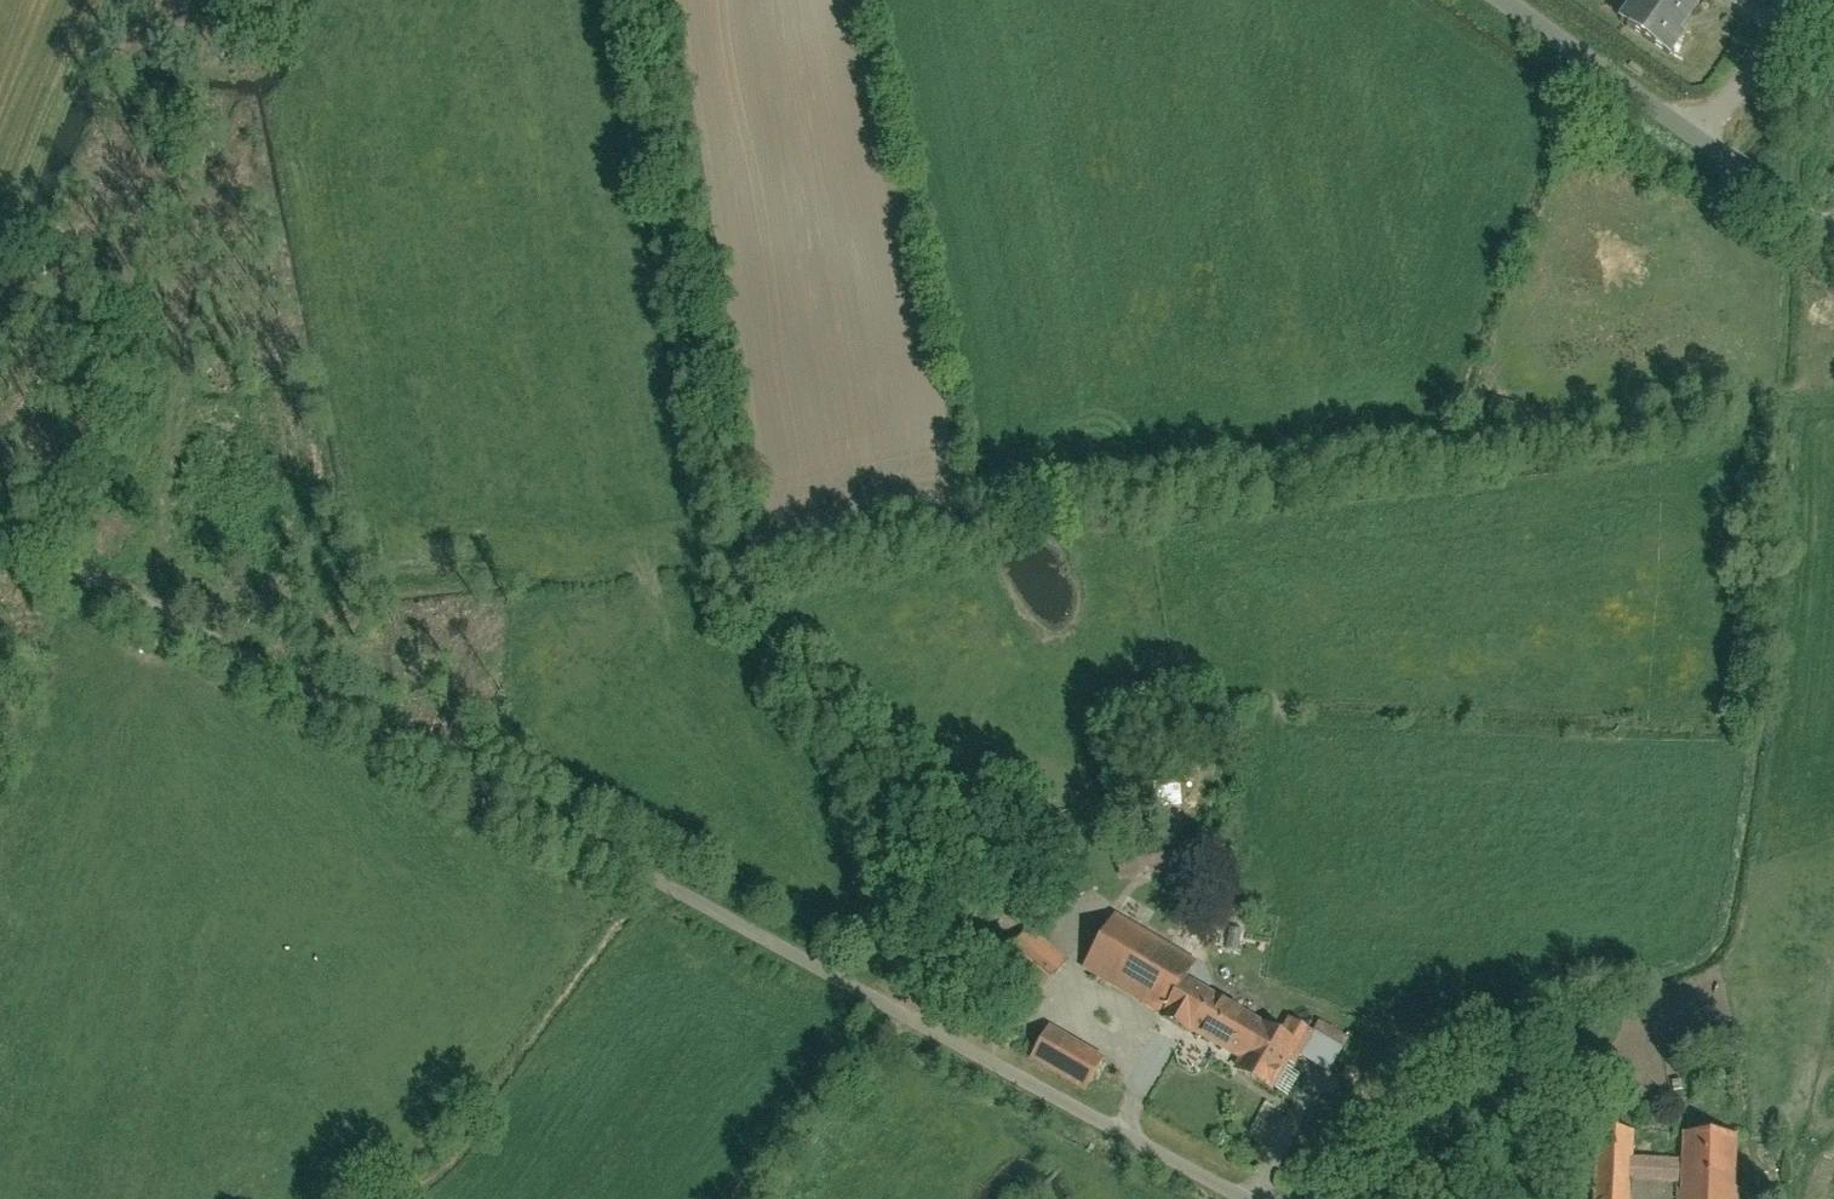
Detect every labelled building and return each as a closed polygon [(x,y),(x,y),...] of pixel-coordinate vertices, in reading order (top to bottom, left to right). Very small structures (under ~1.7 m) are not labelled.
[(1620,27),(1667,57),(1703,0),(1637,0),(1620,27)] [(1131,851),(1132,890),(1193,888),(1192,849),(1131,851)] [(1074,855),(1020,879),(1033,908),(1087,884),(1074,855)] [(1117,921),(1085,975),(1251,1074),(1278,1028),(1201,982),(1206,974),(1117,921)] [(974,981),(1014,1008),(1046,960),(1006,934),(974,981)] [(1023,1066),(1087,1100),(1107,1062),(1043,1029),(1023,1066)] [(1591,1198),(1745,1198),(1745,1139),(1688,1139),(1688,1161),(1639,1161),(1639,1133),(1591,1133),(1591,1198)]
